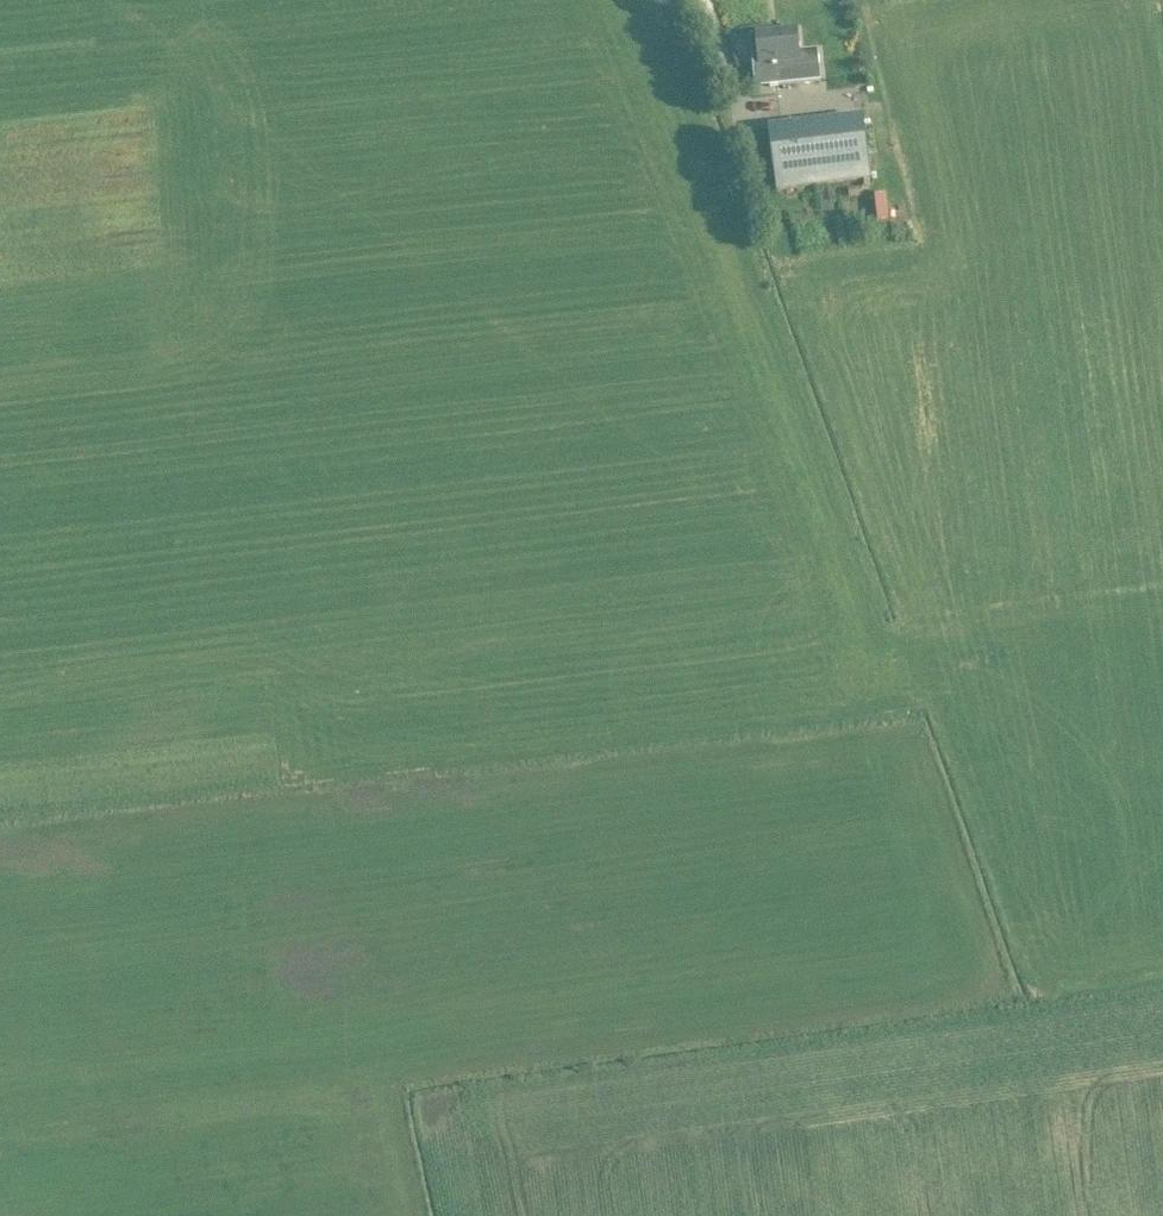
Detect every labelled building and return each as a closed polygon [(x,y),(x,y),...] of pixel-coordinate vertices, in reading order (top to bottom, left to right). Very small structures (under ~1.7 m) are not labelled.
[(800,52),(798,30),(757,34),(760,66),(769,65),(771,87),(822,82),(819,50),(800,52)] [(769,129),(772,152),(777,191),(872,179),(867,141),(864,117),(769,129)] [(849,192),(850,196),(862,195),(861,186),(849,187),(849,192)]
